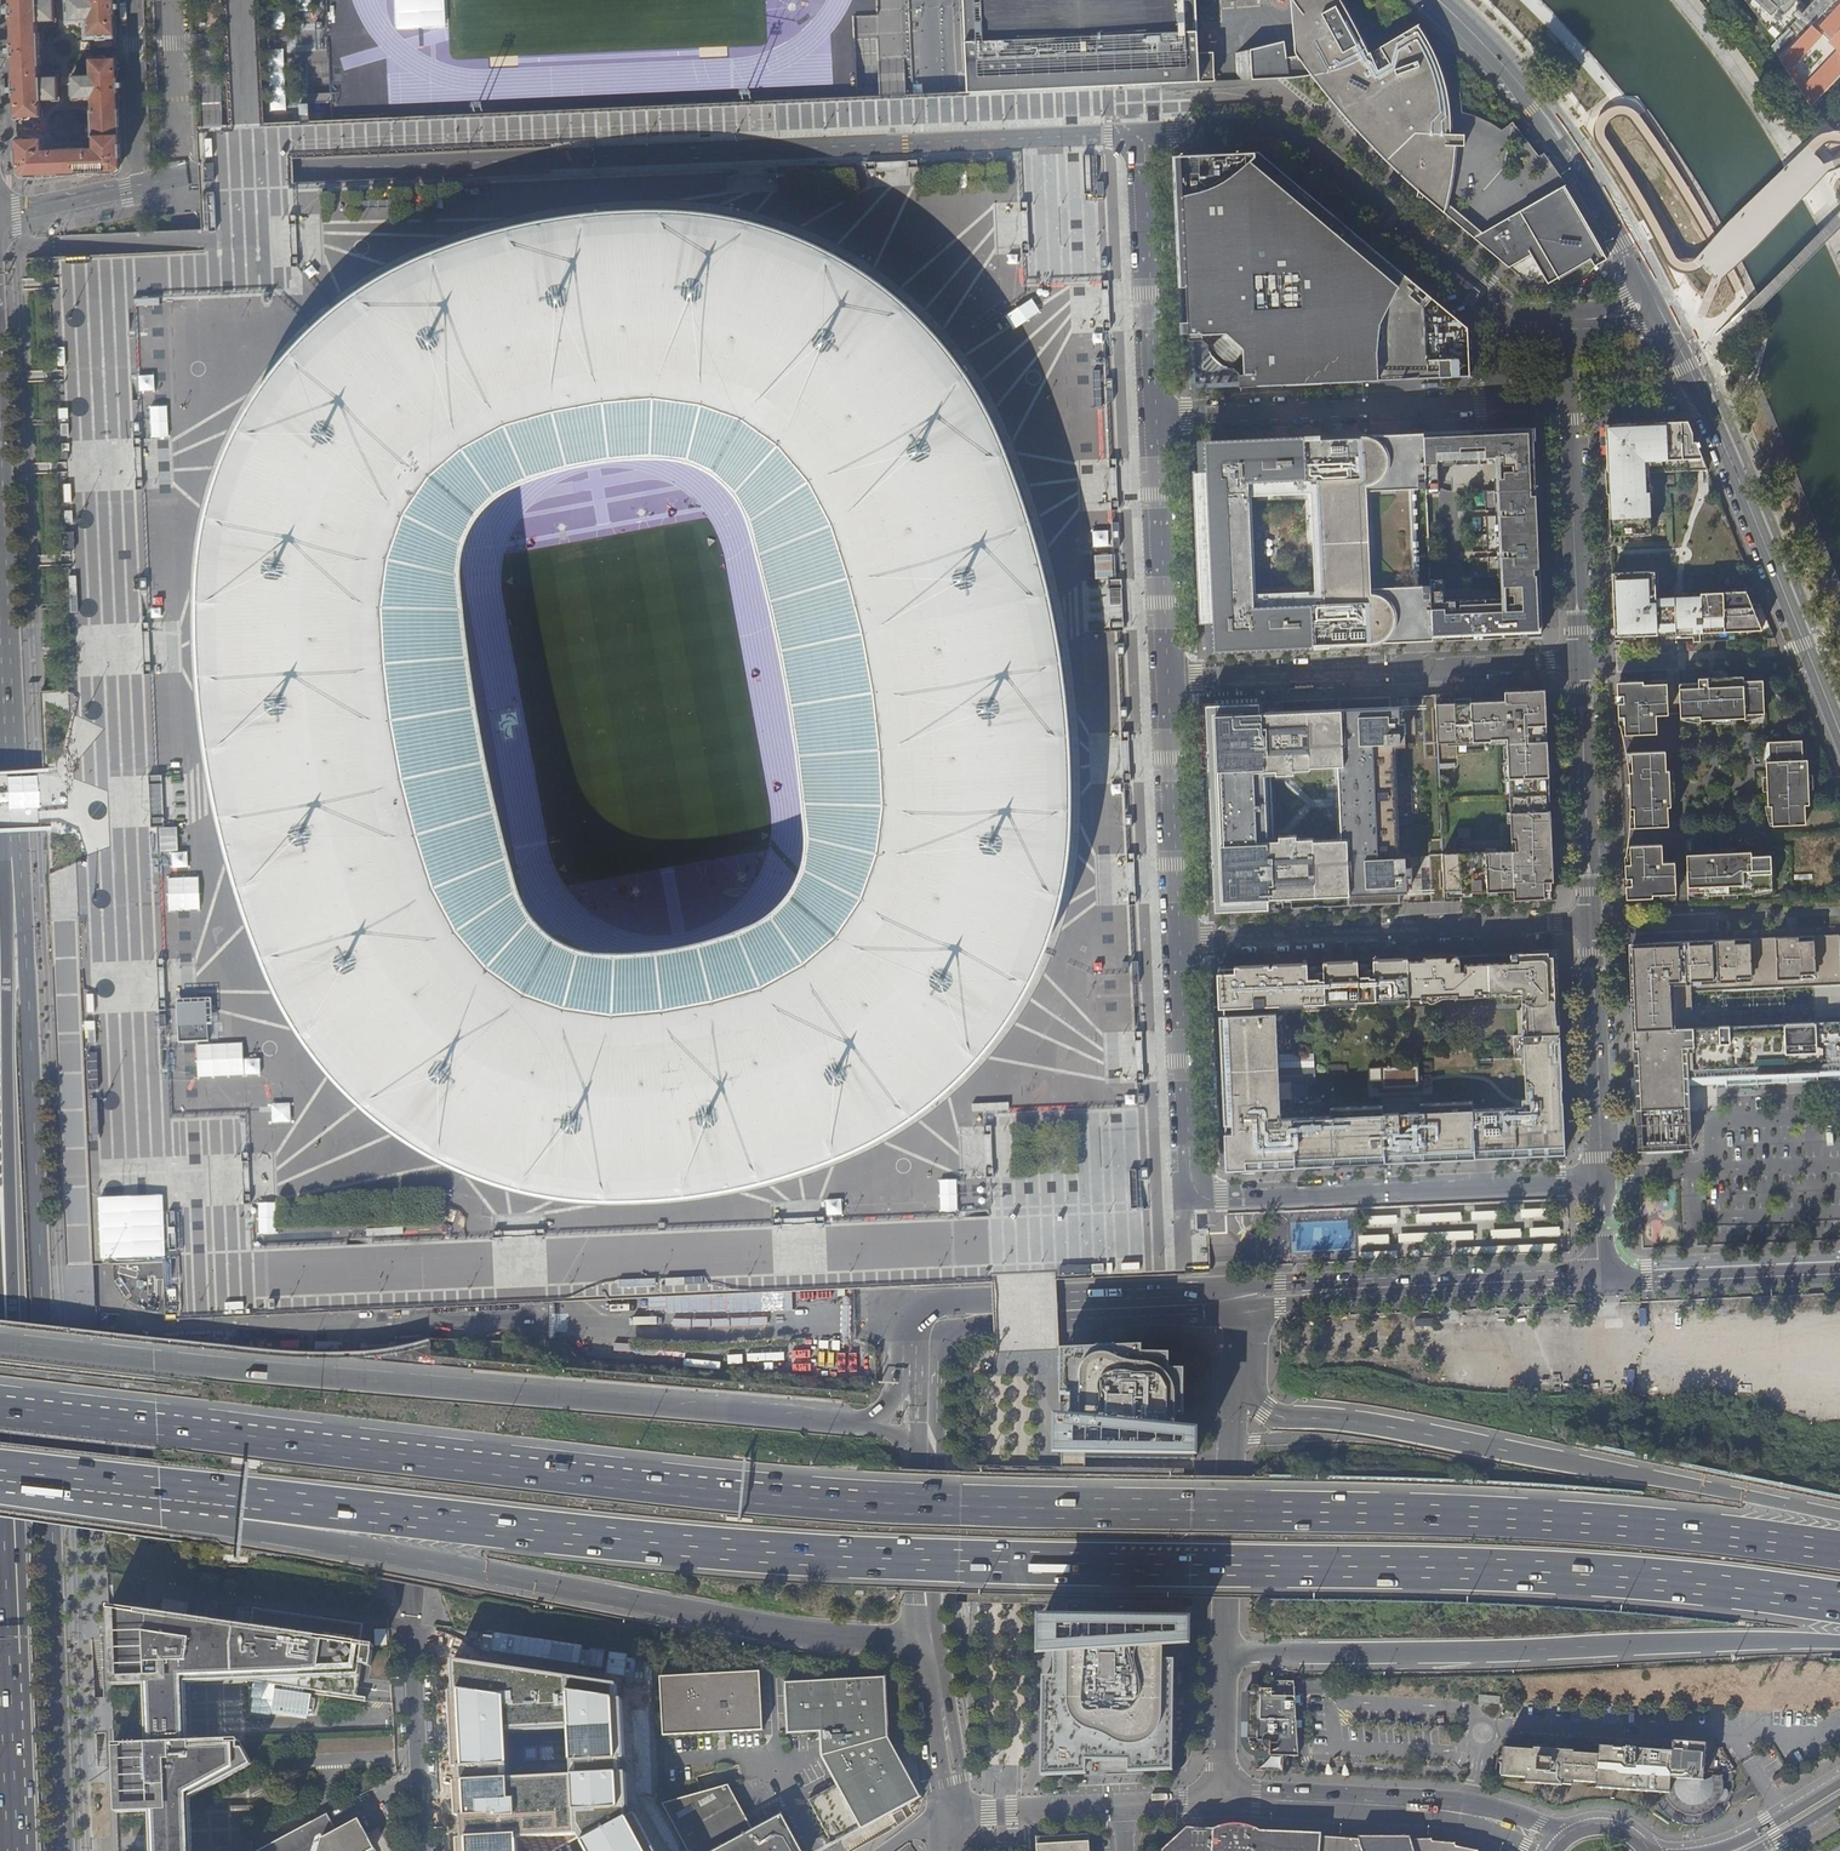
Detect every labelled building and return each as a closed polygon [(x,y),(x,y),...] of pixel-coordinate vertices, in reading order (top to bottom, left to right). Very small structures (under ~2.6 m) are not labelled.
[(14,119),(24,119),(24,121),(31,120),(31,118),(40,118),(39,102),(57,101),(56,79),(38,80),(37,68),(40,68),(39,36),(37,36),(36,23),(54,23),(53,0),(35,1),(35,0),(9,0),(14,114),(14,119)] [(114,36),(112,0),(68,0),(68,22),(87,21),(88,37),(97,37),(98,39),(104,39),(105,37),(114,36)] [(997,91),(1002,91),(1001,86),(1016,85),(1016,90),(1148,85),(1148,80),(1163,79),(1163,84),(1191,82),(1196,81),(1196,83),(1198,83),(1193,0),(962,0),(965,67),(967,94),(968,93),(968,92),(974,91),(974,92),(997,91)] [(1298,10),(1301,35),(1297,37),(1294,40),(1293,42),(1292,45),(1292,48),(1293,53),(1294,55),(1285,57),(1281,40),(1231,52),(1238,80),(1282,78),(1310,75),(1331,99),(1355,127),(1392,166),(1410,185),(1444,213),(1447,197),(1449,181),(1452,162),(1454,145),(1463,145),(1463,133),(1451,133),(1451,132),(1449,132),(1448,113),(1446,95),(1443,81),(1438,66),(1435,59),(1417,24),(1368,53),(1352,20),(1343,5),(1340,0),(1291,0),(1298,10)] [(1767,30),(1771,25),(1782,36),(1815,1),(1813,0),(1743,0),(1767,30)] [(1780,60),(1811,26),(1805,20),(1823,0),(1816,0),(1815,1),(1782,36),(1771,47),(1780,60)] [(1805,20),(1811,26),(1830,7),(1823,0),(1805,20)] [(1839,47),(1839,12),(1822,31),(1839,47)] [(1811,26),(1780,60),(1787,67),(1819,33),(1811,26)] [(23,178),(114,174),(119,168),(114,60),(105,60),(105,59),(98,59),(98,61),(89,61),(89,77),(71,78),(72,101),(90,100),(91,112),(89,112),(90,139),(92,139),(93,151),(90,153),(86,154),(85,150),(49,151),(48,155),(46,156),(41,152),(41,141),(32,141),(32,139),(25,139),(25,141),(15,142),(17,173),(23,178)] [(1811,108),(1839,77),(1839,66),(1834,60),(1802,94),(1810,106),(1811,108)] [(1179,157),(1187,321),(1188,339),(1196,339),(1203,339),(1220,353),(1218,354),(1220,356),(1223,359),(1225,357),(1238,372),(1239,383),(1240,386),(1393,379),(1401,378),(1468,375),(1466,327),(1258,153),(1179,157)] [(1521,240),(1547,282),(1587,282),(1608,260),(1603,261),(1602,262),(1559,186),(1481,232),(1493,242),(1500,244),(1505,245),(1509,245),(1516,243),(1521,240)] [(210,230),(216,229),(214,192),(207,192),(210,230)] [(240,879),(251,912),(263,944),(275,972),(290,1006),(300,1023),(305,1031),(316,1047),(331,1066),(344,1080),(355,1091),(366,1101),(378,1111),(389,1121),(404,1131),(417,1139),(434,1150),(447,1157),(468,1166),(482,1172),(506,1180),(521,1184),(536,1187),(551,1190),(559,1191),(588,1194),(603,1194),(633,1194),(647,1194),(669,1193),(684,1191),(713,1187),(722,1185),(737,1183),(762,1177),(776,1173),(798,1167),(815,1161),(839,1152),(867,1139),(887,1129),(900,1121),(912,1113),(924,1104),(947,1085),(958,1074),(975,1056),(987,1042),(997,1030),(1006,1017),(1014,1004),(1022,990),(1029,977),(1036,963),(1042,949),(1047,936),(1052,922),(1055,913),(1060,893),(1063,878),(1065,863),(1068,843),(1069,828),(1069,811),(1069,783),(1068,753),(1067,731),(1065,713),(1064,698),(1061,676),(1058,648),(1055,633),(1050,607),(1047,592),(1038,556),(1028,520),(1018,491),(1006,456),(998,437),(992,423),(985,409),(978,396),(971,384),(954,360),(939,340),(919,319),(905,306),(891,294),(871,278),(855,268),(842,260),(831,254),(814,245),(800,239),(786,234),(772,229),(757,224),(749,222),(730,218),(715,215),(703,214),(681,212),(654,211),(638,211),(617,212),(599,214),(584,215),(569,217),(551,220),(519,227),(490,234),(459,244),(431,255),(400,269),(388,275),(375,283),(362,291),(345,303),(331,314),(320,324),(309,335),(298,345),(288,357),(278,368),(269,381),(257,399),(249,412),(243,422),(234,441),(223,466),(217,484),(213,499),(209,514),(205,532),(203,546),(201,561),(200,579),(200,594),(201,653),(203,684),(206,715),(211,753),(216,785),(225,822),(232,850),(240,879)] [(1703,458),(1701,453),(1688,421),(1604,425),(1606,470),(1611,470),(1611,473),(1611,478),(1607,478),(1607,491),(1608,500),(1612,500),(1613,504),(1613,508),(1608,508),(1609,536),(1646,534),(1644,480),(1641,480),(1641,478),(1640,461),(1686,459),(1703,458)] [(1531,425),(1493,427),(1487,428),(1488,452),(1494,452),(1502,451),(1503,468),(1496,468),(1498,491),(1484,492),(1485,511),(1510,510),(1510,516),(1486,517),(1487,540),(1487,553),(1512,552),(1512,557),(1487,558),(1488,578),(1498,577),(1498,587),(1507,587),(1507,596),(1514,595),(1514,604),(1509,604),(1507,605),(1506,606),(1505,608),(1505,613),(1502,613),(1501,603),(1464,605),(1464,610),(1455,610),(1454,605),(1454,603),(1452,602),(1450,601),(1448,601),(1447,602),(1445,604),(1445,606),(1442,606),(1441,588),(1441,580),(1429,580),(1429,588),(1431,641),(1540,635),(1535,520),(1531,425)] [(1422,431),(1424,491),(1436,491),(1435,458),(1440,457),(1440,458),(1441,461),(1442,462),(1444,462),(1489,460),(1488,452),(1487,428),(1422,431)] [(1429,580),(1424,491),(1422,431),(1406,431),(1407,446),(1392,447),(1391,432),(1390,432),(1390,434),(1373,435),(1373,433),(1205,441),(1206,444),(1211,444),(1212,457),(1213,471),(1203,471),(1195,471),(1196,488),(1200,487),(1200,493),(1196,493),(1197,523),(1201,522),(1202,534),(1198,535),(1199,556),(1203,556),(1203,568),(1199,568),(1200,600),(1205,600),(1205,606),(1201,606),(1201,622),(1219,622),(1220,636),(1220,648),(1214,648),(1214,650),(1214,651),(1431,641),(1429,588),(1429,580)] [(1094,579),(1094,554),(1069,555),(1070,579),(1094,579)] [(1654,571),(1611,573),(1614,637),(1637,636),(1636,627),(1643,626),(1644,645),(1657,644),(1657,628),(1675,628),(1673,597),(1656,598),(1654,571)] [(1693,642),(1701,642),(1700,634),(1762,630),(1746,591),(1685,594),(1684,602),(1683,620),(1686,639),(1693,638),(1693,642)] [(1676,643),(1675,628),(1657,628),(1657,644),(1676,643)] [(1745,714),(1764,713),(1762,680),(1743,681),(1743,676),(1698,679),(1698,683),(1679,684),(1680,717),(1700,716),(1700,720),(1745,718),(1745,714)] [(1617,686),(1616,688),(1617,704),(1624,703),(1624,699),(1628,699),(1628,716),(1668,714),(1666,683),(1643,684),(1643,681),(1622,682),(1620,682),(1618,684),(1617,686)] [(1453,695),(1434,696),(1436,744),(1489,741),(1489,739),(1506,739),(1508,796),(1548,794),(1543,691),(1510,692),(1510,701),(1453,704),(1453,695)] [(1215,878),(1213,878),(1214,903),(1217,903),(1221,906),(1224,910),(1224,913),(1269,911),(1268,900),(1272,899),(1283,899),(1282,891),(1290,891),(1291,910),(1400,905),(1399,893),(1407,893),(1406,877),(1412,877),(1411,865),(1405,866),(1405,856),(1397,857),(1391,745),(1398,744),(1398,734),(1404,734),(1403,723),(1398,724),(1397,709),(1389,709),(1388,698),(1281,703),(1282,722),(1274,723),(1273,715),(1260,716),(1259,704),(1215,706),(1215,709),(1209,716),(1206,717),(1207,742),(1209,742),(1209,748),(1207,748),(1208,779),(1210,779),(1210,784),(1209,784),(1209,790),(1209,794),(1218,794),(1219,806),(1216,807),(1216,808),(1215,810),(1216,812),(1218,813),(1219,813),(1220,826),(1210,826),(1211,835),(1213,835),(1213,841),(1211,841),(1213,872),(1214,872),(1215,878)] [(1767,784),(1808,781),(1807,760),(1802,760),(1802,740),(1769,742),(1770,770),(1766,771),(1767,784)] [(1427,745),(1426,756),(1434,757),(1435,745),(1427,745)] [(1637,794),(1634,795),(1634,803),(1634,809),(1674,807),(1672,770),(1632,773),(1633,784),(1637,783),(1637,794)] [(1809,805),(1808,781),(1767,784),(1768,807),(1771,806),(1772,826),(1805,824),(1804,805),(1809,805)] [(1520,899),(1553,898),(1548,794),(1508,796),(1511,853),(1495,853),(1495,852),(1442,854),(1444,903),(1463,902),(1462,893),(1519,890),(1520,899)] [(158,849),(177,850),(178,827),(159,826),(158,849)] [(1687,859),(1688,893),(1707,891),(1708,895),(1753,893),(1752,890),(1772,889),(1770,856),(1751,856),(1751,852),(1706,854),(1706,859),(1687,859)] [(1632,878),(1625,878),(1626,893),(1629,896),(1633,898),(1635,899),(1652,898),(1652,895),(1675,894),(1674,862),(1634,864),(1635,881),(1632,881),(1632,878)] [(134,883),(132,868),(126,869),(127,884),(134,883)] [(1794,942),(1794,938),(1771,939),(1773,981),(1796,980),(1796,976),(1811,975),(1810,942),(1794,942)] [(1634,1032),(1691,1030),(1689,993),(1688,985),(1732,983),(1732,979),(1747,978),(1746,945),(1730,945),(1730,941),(1646,945),(1646,948),(1630,949),(1631,965),(1628,965),(1629,988),(1632,988),(1634,1032)] [(1522,1035),(1558,1033),(1555,952),(1510,954),(1511,962),(1464,965),(1465,971),(1461,971),(1460,960),(1458,957),(1456,957),(1453,957),(1452,958),(1451,959),(1450,961),(1447,961),(1447,957),(1423,958),(1423,961),(1408,962),(1409,1000),(1421,999),(1421,996),(1427,996),(1427,1000),(1428,1001),(1429,1003),(1432,1003),(1443,998),(1442,995),(1448,995),(1449,998),(1475,997),(1475,994),(1512,992),(1512,995),(1514,998),(1516,999),(1519,1000),(1525,999),(1526,1018),(1522,1018),(1522,1035)] [(1409,1000),(1408,962),(1407,959),(1372,961),(1373,978),(1369,978),(1369,976),(1362,976),(1362,978),(1358,978),(1357,962),(1321,963),(1322,980),(1312,981),(1312,979),(1307,979),(1306,964),(1271,966),(1271,968),(1268,968),(1268,966),(1234,967),(1234,974),(1229,974),(1230,982),(1227,983),(1227,992),(1230,992),(1231,1009),(1237,1008),(1409,1000)] [(1839,1024),(1839,985),(1689,993),(1691,1030),(1839,1024)] [(1280,1107),(1276,1014),(1237,1016),(1231,1017),(1235,1110),(1280,1107)] [(1691,1030),(1634,1032),(1631,1032),(1632,1051),(1636,1051),(1639,1107),(1640,1147),(1690,1146),(1689,1085),(1698,1085),(1719,1085),(1719,1088),(1839,1083),(1839,1024),(1691,1030)] [(1514,1157),(1564,1155),(1563,1134),(1560,1134),(1558,1089),(1561,1089),(1558,1033),(1522,1035),(1512,1036),(1513,1059),(1523,1058),(1525,1099),(1521,1099),(1521,1108),(1471,1110),(1471,1102),(1419,1104),(1419,1112),(1403,1113),(1381,1114),(1381,1106),(1327,1108),(1328,1116),(1281,1120),(1281,1116),(1236,1117),(1237,1131),(1238,1169),(1297,1166),(1296,1158),(1334,1156),(1334,1165),(1387,1162),(1387,1154),(1405,1153),(1424,1153),(1424,1161),(1477,1159),(1477,1150),(1484,1150),(1514,1149),(1514,1157)] [(230,1053),(211,1053),(211,1072),(229,1072),(230,1053)] [(994,1181),(992,1131),(985,1131),(986,1157),(987,1181),(994,1181)] [(78,1185),(62,1186),(63,1200),(78,1200),(78,1185)] [(832,1219),(848,1219),(847,1204),(831,1205),(832,1219)] [(181,1255),(179,1215),(168,1216),(169,1255),(181,1255)] [(748,1366),(807,1368),(808,1350),(749,1348),(748,1366)] [(1170,1371),(1171,1354),(1145,1354),(1145,1348),(1062,1352),(1062,1397),(1073,1398),(1073,1427),(1073,1429),(1071,1429),(1060,1429),(1059,1458),(1063,1458),(1063,1462),(1208,1463),(1208,1437),(1179,1436),(1179,1415),(1186,1415),(1186,1371),(1170,1371)] [(836,1355),(835,1368),(851,1368),(852,1356),(836,1355)] [(760,1375),(800,1376),(800,1369),(760,1368),(760,1375)] [(180,1683),(229,1681),(313,1691),(312,1694),(363,1702),(363,1697),(354,1696),(359,1665),(368,1667),(371,1645),(358,1643),(359,1637),(249,1619),(248,1628),(106,1607),(110,1686),(142,1684),(144,1747),(113,1748),(115,1814),(116,1814),(118,1814),(148,1812),(149,1850),(191,1850),(189,1798),(251,1766),(241,1749),(237,1749),(237,1744),(239,1744),(238,1743),(183,1745),(180,1683)] [(249,1619),(359,1637),(362,1624),(250,1608),(249,1619)] [(1043,1646),(1056,1647),(1056,1654),(1056,1681),(1045,1680),(1043,1781),(1087,1782),(1087,1768),(1129,1769),(1129,1780),(1178,1781),(1179,1666),(1168,1666),(1169,1650),(1179,1650),(1179,1623),(1043,1621),(1043,1646)] [(374,1629),(375,1646),(387,1645),(387,1629),(374,1629)] [(449,1659),(458,1850),(651,1850),(628,1808),(618,1682),(449,1659)] [(756,1667),(651,1673),(655,1735),(759,1729),(756,1667)] [(784,1693),(885,1698),(885,1682),(785,1676),(784,1693)] [(1257,1756),(1257,1769),(1257,1771),(1260,1771),(1283,1771),(1283,1768),(1283,1756),(1298,1756),(1295,1703),(1294,1681),(1271,1681),(1271,1689),(1258,1689),(1258,1696),(1259,1696),(1259,1700),(1259,1738),(1263,1738),(1262,1741),(1263,1745),(1265,1748),(1267,1750),(1269,1751),(1274,1751),(1276,1750),(1278,1750),(1278,1756),(1263,1756),(1257,1756)] [(883,1742),(885,1698),(784,1693),(783,1728),(815,1730),(815,1753),(818,1763),(831,1787),(805,1801),(830,1846),(914,1801),(883,1742)] [(1501,1697),(1479,1695),(1478,1704),(1500,1706),(1501,1697)] [(1721,1777),(1721,1776),(1712,1776),(1715,1744),(1672,1741),(1671,1751),(1598,1746),(1598,1754),(1573,1753),(1573,1752),(1557,1750),(1557,1744),(1550,1744),(1549,1746),(1544,1746),(1544,1749),(1532,1748),(1532,1750),(1503,1748),(1501,1776),(1525,1778),(1525,1783),(1562,1786),(1562,1785),(1571,1785),(1572,1781),(1596,1783),(1596,1788),(1667,1793),(1669,1802),(1672,1805),(1677,1810),(1685,1814),(1694,1815),(1701,1814),(1709,1811),(1716,1805),(1720,1800),(1723,1792),(1723,1789),(1723,1782),(1721,1777)] [(725,1784),(658,1802),(685,1850),(797,1850),(778,1814),(749,1829),(725,1784)] [(373,1848),(357,1819),(335,1830),(326,1813),(256,1850),(368,1850),(373,1848)] [(1318,1839),(1318,1835),(1256,1834),(1251,1832),(1244,1829),(1244,1830),(1228,1830),(1227,1828),(1222,1829),(1212,1833),(1186,1832),(1165,1850),(1317,1850),(1318,1839)] [(1086,1836),(1035,1839),(1035,1850),(1087,1850),(1086,1836)] [(1317,1850),(1475,1850),(1474,1849),(1452,1846),(1452,1843),(1429,1843),(1428,1840),(1407,1841),(1406,1839),(1355,1839),(1355,1842),(1318,1839),(1317,1850)]
